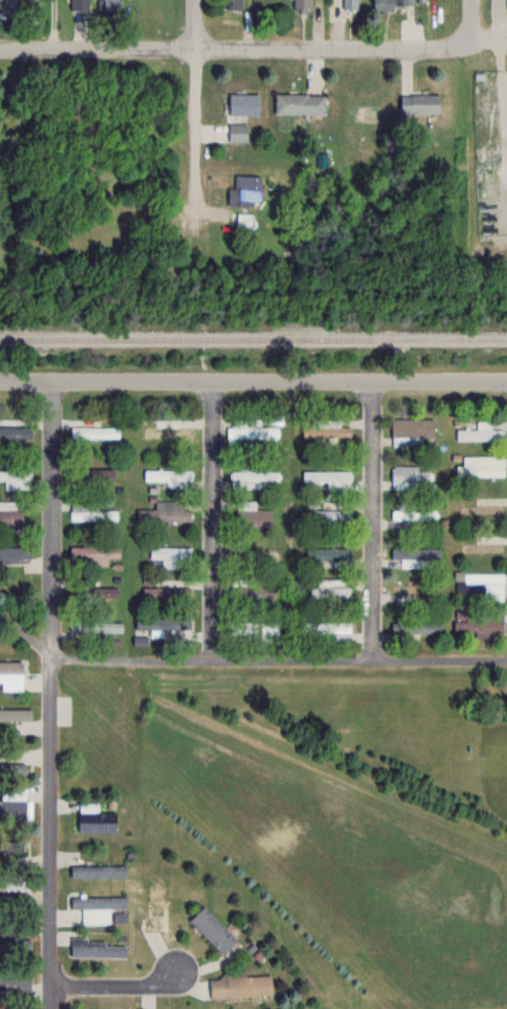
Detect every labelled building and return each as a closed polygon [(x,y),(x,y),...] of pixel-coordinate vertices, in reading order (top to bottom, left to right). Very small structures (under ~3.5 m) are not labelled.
[(70,8),(87,7),(88,0),(70,0),(70,8)] [(98,9),(121,8),(121,0),(97,0),(98,9)] [(243,0),(226,0),(226,8),(243,8),(243,0)] [(295,11),(312,11),(312,0),(295,0),(295,11)] [(343,10),(358,10),(358,0),(343,0),(343,10)] [(374,9),(414,9),(414,0),(374,0),(374,9)] [(230,92),(229,112),(258,114),(258,93),(230,92)] [(325,114),(325,94),(275,94),(275,114),(325,114)] [(440,114),(440,95),(400,95),(400,114),(440,114)] [(229,122),(229,141),(247,141),(247,122),(229,122)] [(229,206),(256,206),(256,176),(235,176),(235,188),(229,188),(229,206)] [(238,225),(252,225),(252,214),(238,213),(238,225)] [(262,418),(232,418),(232,438),(279,438),(279,426),(262,426),(262,418)] [(352,438),(352,426),(340,426),(341,419),(303,418),(303,437),(352,438)] [(435,418),(392,418),(392,441),(422,441),(422,436),(435,436),(435,418)] [(32,437),(32,427),(19,428),(19,419),(0,419),(0,438),(32,437)] [(100,426),(100,419),(71,419),(71,438),(120,438),(120,426),(100,426)] [(144,438),(164,438),(164,442),(192,442),(192,426),(181,426),(181,420),(157,420),(157,427),(144,427),(144,438)] [(492,421),(478,421),(478,429),(457,429),(457,440),(506,440),(506,429),(492,429),(492,421)] [(457,464),(457,475),(506,475),(506,455),(464,455),(464,464),(457,464)] [(432,470),(419,470),(419,464),(392,464),(392,486),(432,486),(432,470)] [(81,468),(81,480),(125,480),(125,468),(81,468)] [(144,481),(193,481),(193,468),(144,468),(144,481)] [(5,488),(32,488),(32,469),(0,469),(0,480),(5,480),(5,488)] [(230,487),(280,488),(280,471),(230,470),(230,487)] [(303,470),(303,482),(328,482),(328,487),(350,487),(350,470),(303,470)] [(191,508),(184,508),(184,500),(155,500),(155,508),(137,508),(137,520),(191,520),(191,508)] [(0,501),(0,526),(23,526),(23,501),(0,501)] [(256,501),(237,501),(237,527),(272,527),(272,509),(256,509),(256,501)] [(119,519),(119,508),(70,508),(70,519),(119,519)] [(314,520),(352,520),(352,509),(314,509),(314,520)] [(392,509),(392,520),(438,520),(438,509),(392,509)] [(70,546),(70,564),(109,564),(109,557),(120,557),(120,546),(70,546)] [(150,558),(162,558),(162,568),(192,568),(192,547),(150,546),(150,558)] [(20,558),(31,558),(31,547),(0,547),(0,562),(20,562),(20,558)] [(279,547),(231,547),(231,560),(279,560),(279,547)] [(306,548),(306,560),(350,560),(350,548),(306,548)] [(400,566),(440,566),(440,548),(391,548),(391,558),(400,558),(400,566)] [(504,596),(504,572),(457,572),(457,596),(504,596)] [(230,598),(276,598),(276,586),(260,586),(260,578),(230,578),(230,598)] [(350,579),(319,579),(319,587),(311,587),(311,600),(350,600),(350,579)] [(71,596),(114,596),(114,586),(71,586),(71,596)] [(190,604),(190,587),(142,587),(142,604),(190,604)] [(503,610),(454,610),(454,635),(503,635),(503,610)] [(279,636),(279,621),(230,621),(230,636),(279,636)] [(331,633),(331,639),(350,639),(350,621),(301,621),(301,633),(331,633)] [(395,622),(395,632),(421,632),(421,622),(395,622)] [(22,672),(22,662),(0,662),(0,672),(22,672)] [(32,727),(32,709),(0,709),(0,719),(10,719),(10,727),(32,727)] [(26,773),(26,762),(0,762),(0,773),(26,773)] [(29,819),(29,808),(26,808),(27,784),(1,783),(1,799),(0,799),(0,819),(29,819)] [(78,831),(116,831),(116,811),(98,811),(98,801),(78,801),(78,831)] [(125,864),(70,864),(70,876),(125,876),(125,864)] [(0,877),(0,890),(29,890),(29,877),(0,877)] [(110,924),(110,907),(126,907),(126,895),(71,896),(71,908),(81,908),(81,924),(110,924)] [(236,939),(202,905),(188,919),(222,953),(236,939)] [(16,920),(0,920),(0,949),(16,949),(16,920)] [(70,956),(126,956),(126,940),(70,940),(70,956)] [(208,973),(209,998),(271,995),(270,974),(246,975),(246,972),(208,973)]
